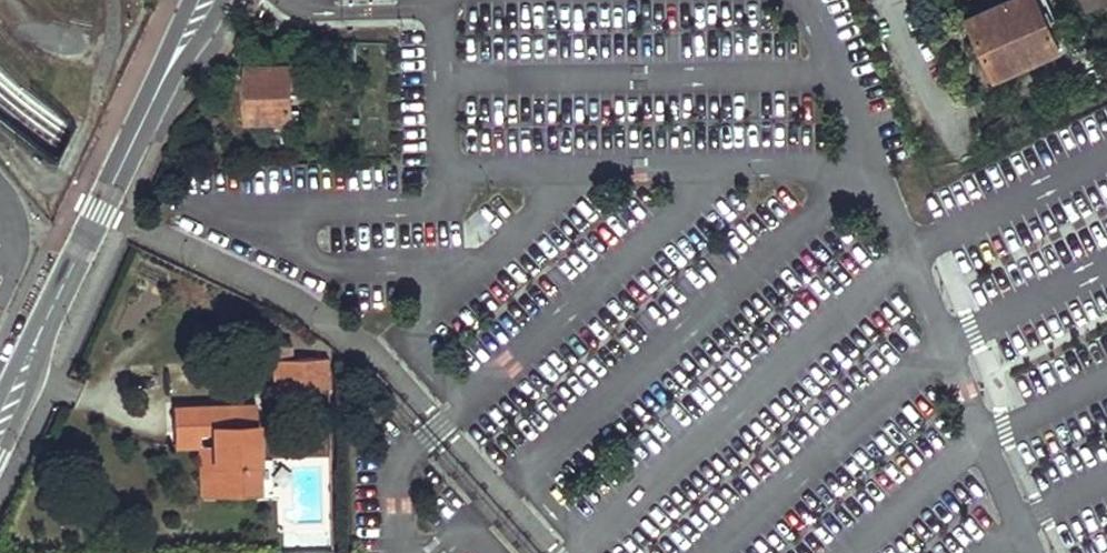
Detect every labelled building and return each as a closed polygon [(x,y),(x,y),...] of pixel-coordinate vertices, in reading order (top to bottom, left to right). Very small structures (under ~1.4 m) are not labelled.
[(969,16),(996,75),(1061,46),(1041,0),(1005,0),(969,16)] [(1093,8),(1105,2),(1106,5),(1106,0),(1089,0),(1093,8)] [(247,64),(248,117),(292,116),(290,62),(247,64)] [(328,356),(271,359),(273,388),(328,386),(328,356)] [(259,489),(257,400),(175,402),(175,426),(201,425),(214,425),(214,437),(217,490),(259,489)] [(201,425),(175,426),(176,438),(201,437),(201,425)] [(217,490),(214,437),(201,437),(203,491),(217,490)]
